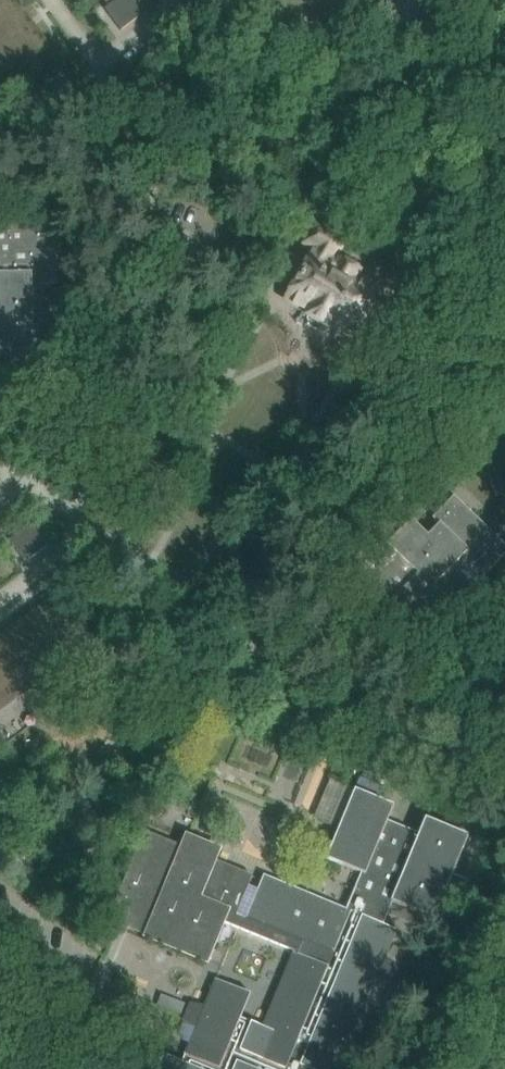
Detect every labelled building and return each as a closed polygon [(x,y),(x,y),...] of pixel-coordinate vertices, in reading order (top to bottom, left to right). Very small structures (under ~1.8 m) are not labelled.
[(142,12),(133,0),(112,0),(103,7),(120,28),(142,12)] [(24,359),(24,372),(57,371),(57,335),(43,335),(43,284),(56,284),(55,221),(0,223),(0,360),(24,359)] [(355,277),(359,271),(340,261),(340,262),(332,257),(343,240),(316,224),(305,243),(317,250),(287,299),(309,313),(308,316),(309,316),(309,324),(318,329),(325,326),(326,327),(328,323),(350,337),(378,290),(355,277)] [(428,535),(395,504),(359,541),(365,546),(333,579),(401,644),(437,607),(433,604),(441,596),(454,608),(504,555),(504,545),(454,496),(433,518),(439,524),(428,535)] [(9,540),(25,562),(48,546),(31,524),(9,540)] [(9,695),(12,699),(68,657),(66,654),(71,650),(73,653),(93,639),(60,595),(41,609),(43,612),(38,616),(36,613),(0,640),(0,702),(9,695)] [(116,901),(126,905),(123,914),(151,926),(147,936),(207,960),(223,921),(299,952),(299,954),(295,952),(263,1027),(241,1017),(251,993),(215,979),(204,1005),(190,1002),(183,1020),(195,1028),(184,1054),(185,1055),(182,1062),(164,1054),(158,1068),(340,1068),(346,1054),(360,1057),(367,1040),(355,1032),(376,980),(390,983),(397,965),(385,957),(396,931),(397,931),(397,930),(383,924),(393,902),(434,920),(440,905),(455,911),(468,880),(453,874),(469,836),(425,818),(419,834),(388,821),(394,805),(355,789),(330,779),(314,818),(338,829),(326,858),(361,873),(346,909),(264,875),(246,919),(236,915),(252,876),(214,860),(218,850),(187,837),(183,847),(145,831),(128,872),(138,876),(135,884),(125,880),(116,901)]
